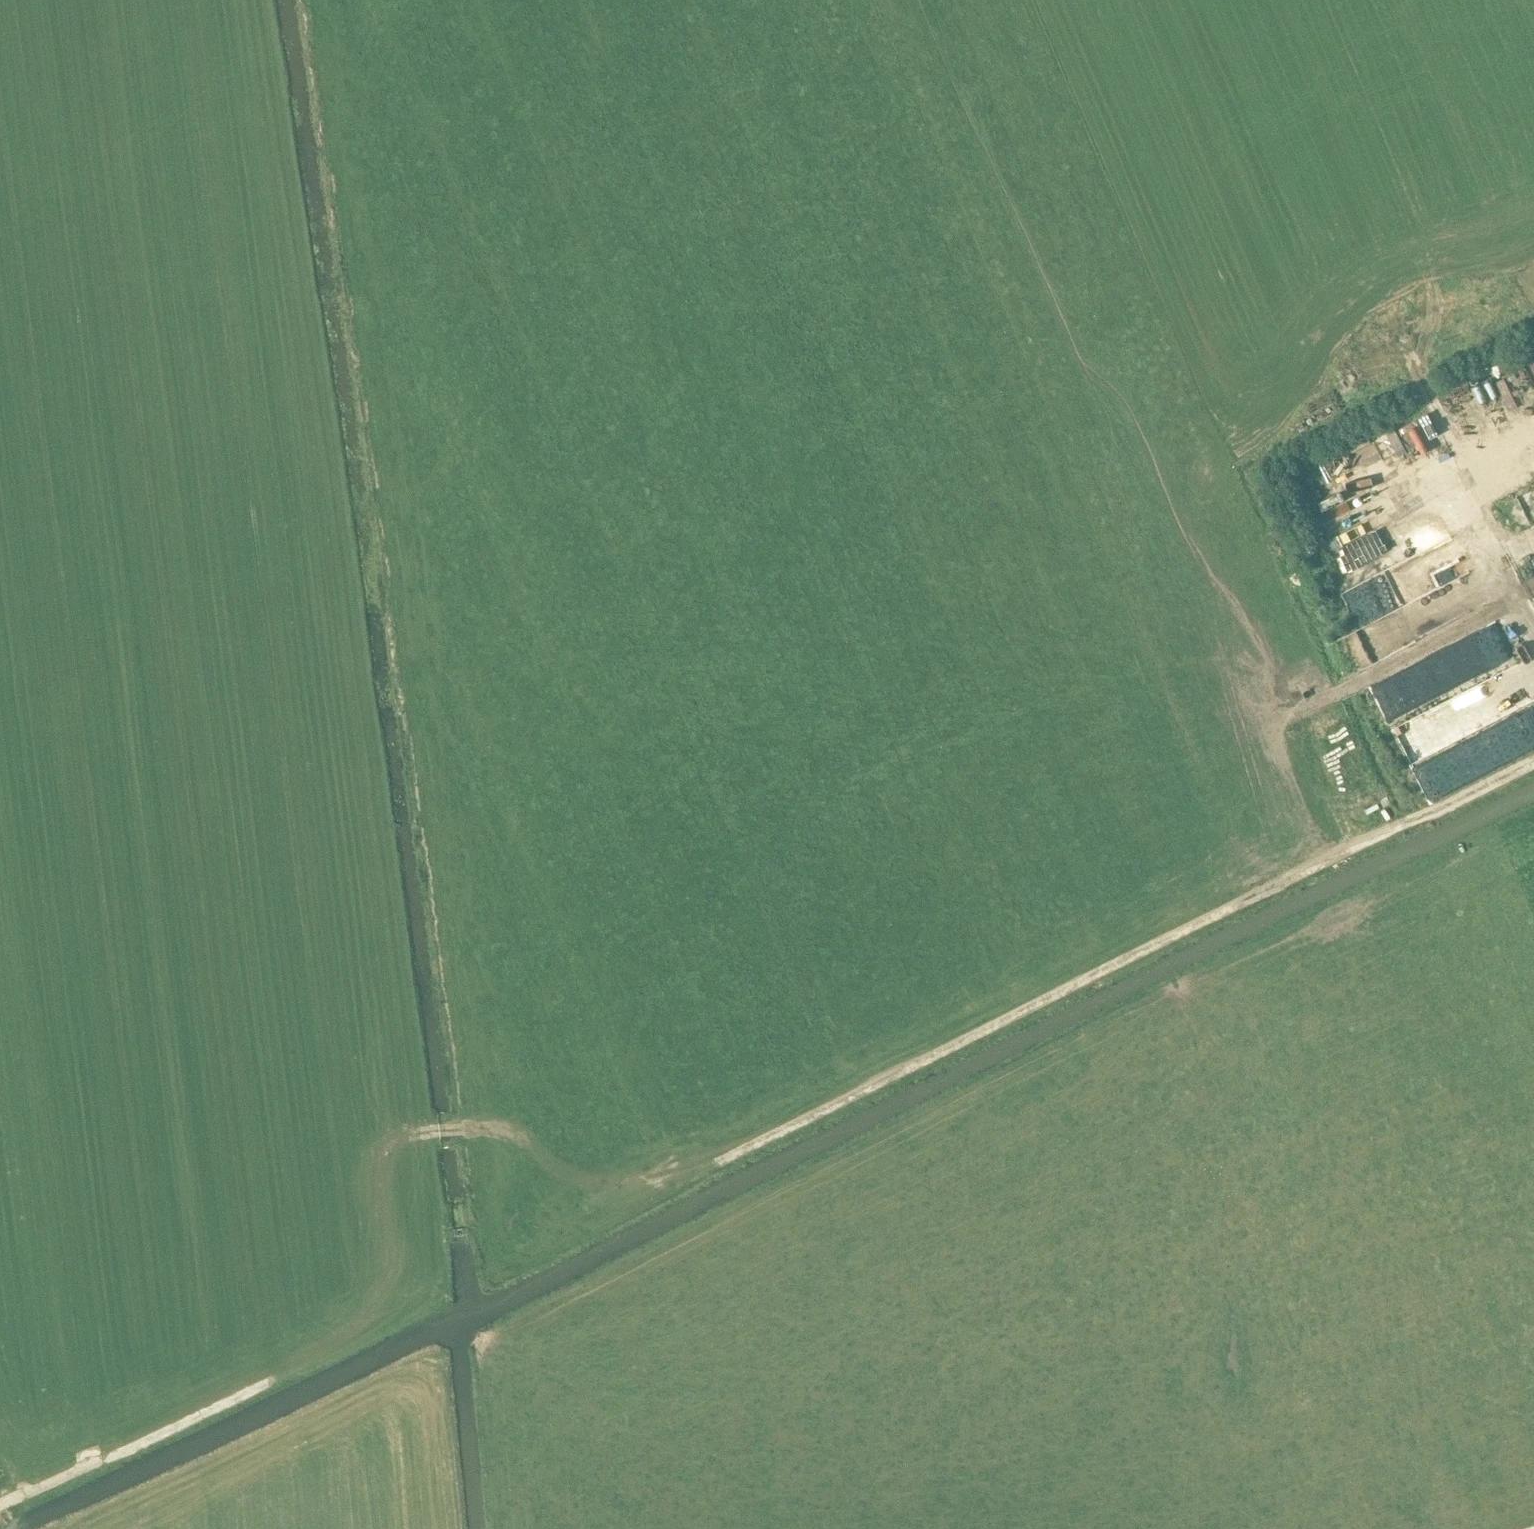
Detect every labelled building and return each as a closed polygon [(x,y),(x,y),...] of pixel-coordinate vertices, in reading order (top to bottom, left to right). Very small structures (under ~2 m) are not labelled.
[(1413,457),(1427,446),(1413,428),(1399,439),(1413,457)] [(1429,800),(1533,752),(1533,716),(1526,714),(1533,687),(1533,673),(1518,637),(1477,625),(1440,642),(1428,683),(1446,723),(1483,733),(1480,743),(1417,772),(1429,800)]
